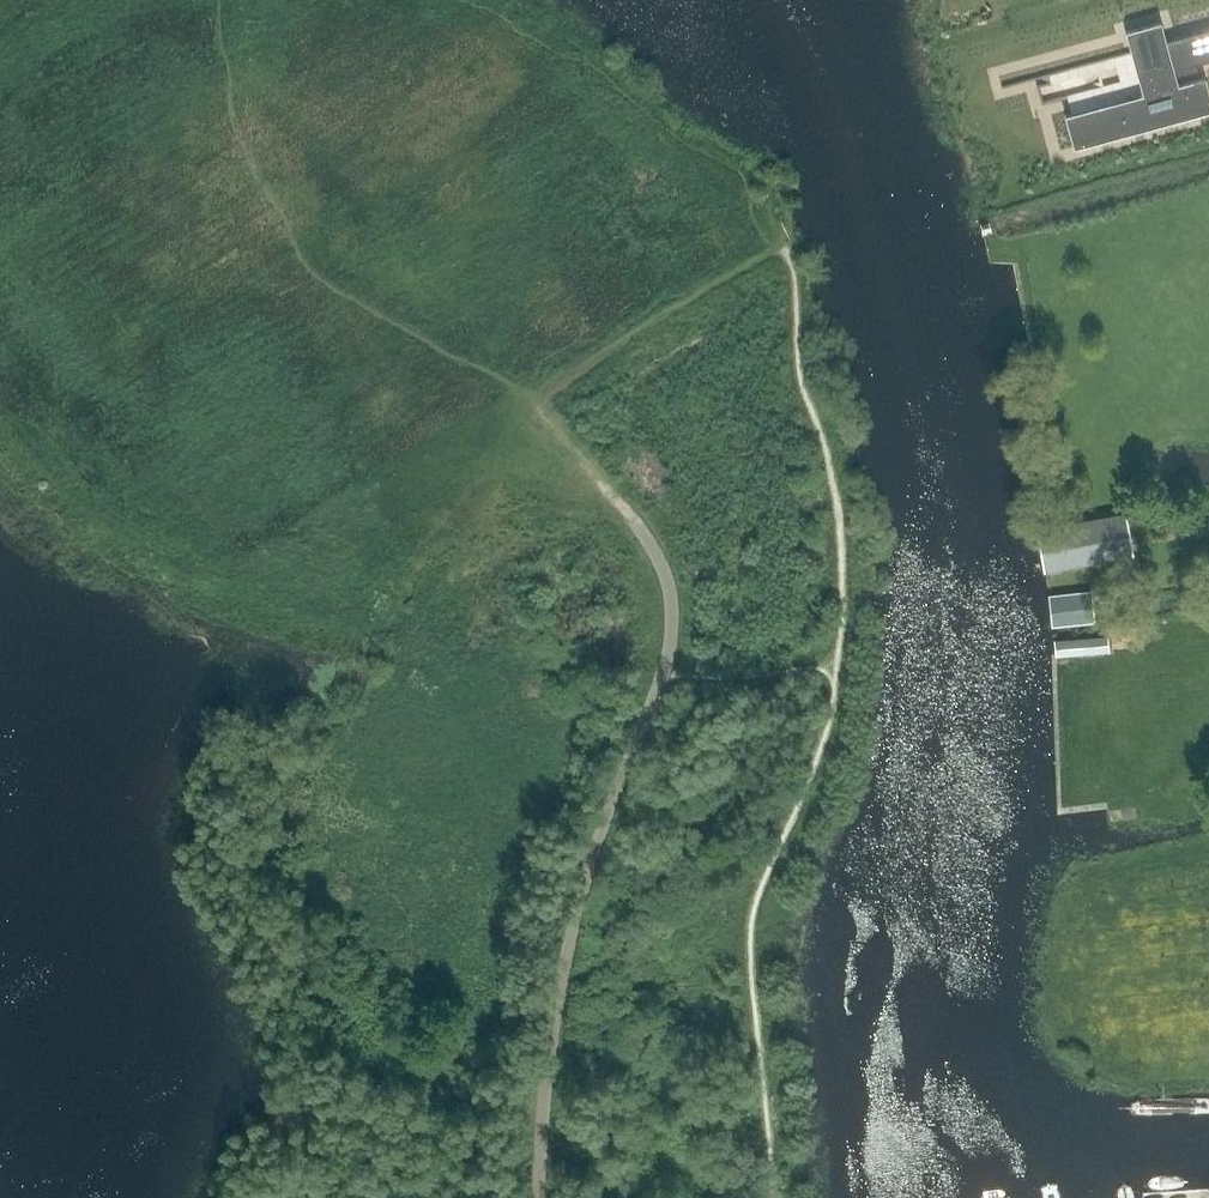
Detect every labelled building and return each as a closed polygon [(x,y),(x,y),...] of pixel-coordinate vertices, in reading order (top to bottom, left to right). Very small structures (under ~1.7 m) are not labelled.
[(1127,29),(1144,91),(1065,112),(1074,145),(1208,108),(1208,87),(1205,75),(1177,82),(1173,69),(1208,59),(1208,28),(1165,40),(1160,20),(1127,29)] [(1126,515),(1040,531),(1040,533),(1047,571),(1133,555),(1126,515)] [(1094,620),(1091,592),(1052,596),(1055,623),(1094,620)] [(1059,654),(1109,650),(1108,638),(1058,642),(1059,654)]
